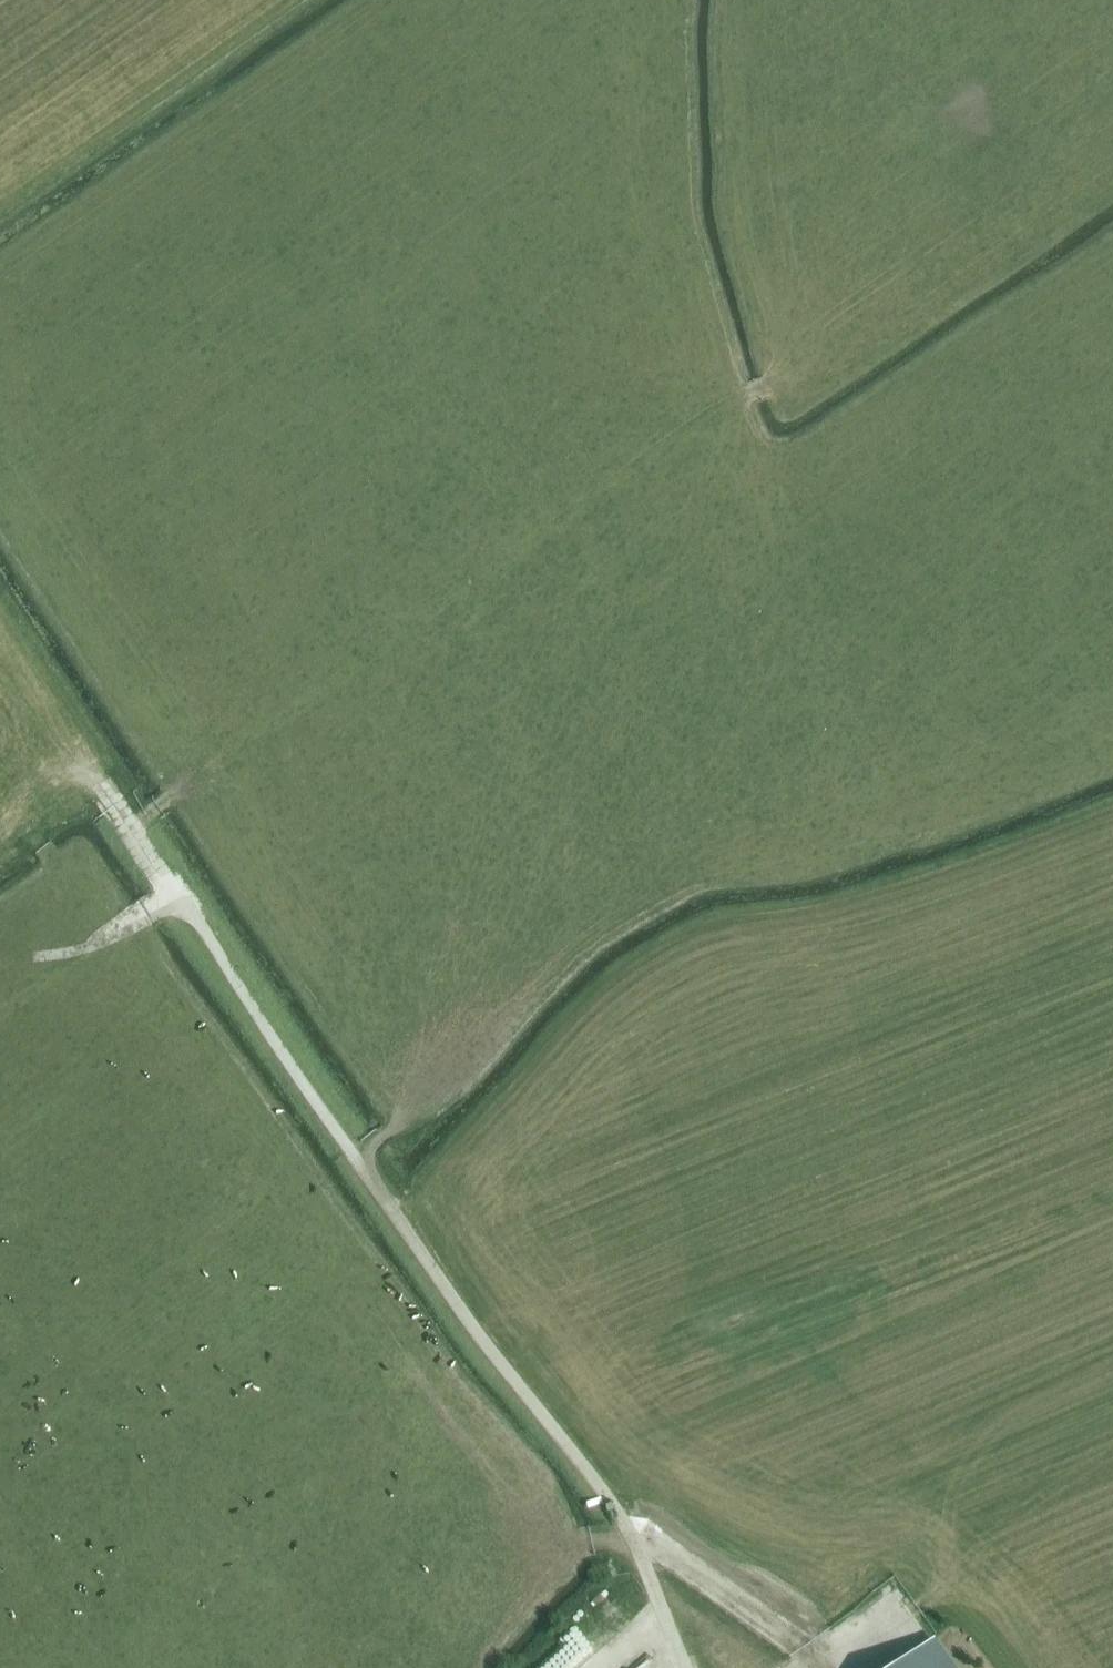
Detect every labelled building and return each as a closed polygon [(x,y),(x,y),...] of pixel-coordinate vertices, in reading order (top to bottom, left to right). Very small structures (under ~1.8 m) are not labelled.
[(892,1667),(949,1667),(931,1642),(892,1667)]
